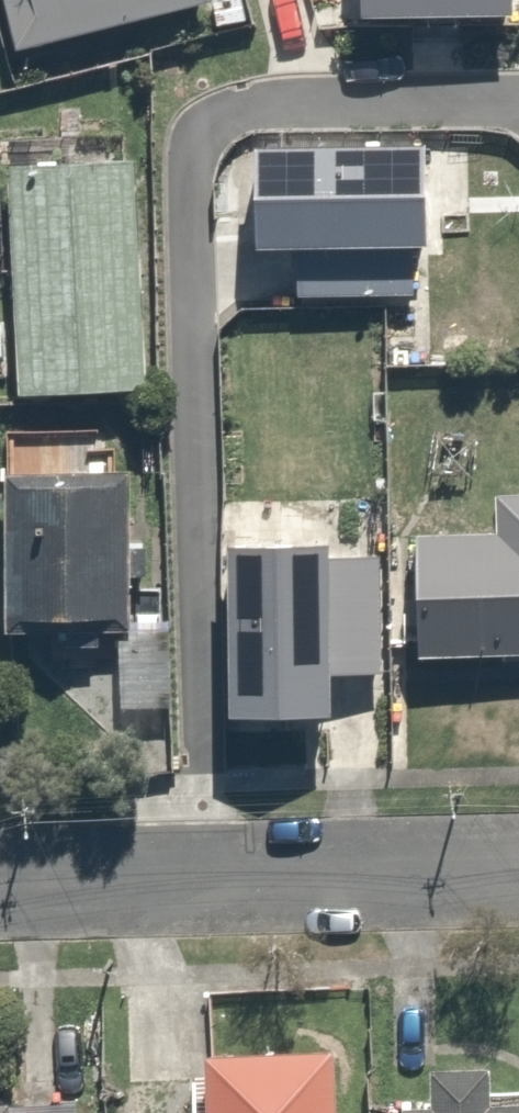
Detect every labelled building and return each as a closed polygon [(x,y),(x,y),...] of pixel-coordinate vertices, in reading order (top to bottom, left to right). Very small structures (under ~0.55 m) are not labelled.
[(21,68),(218,21),(213,0),(5,0),(21,68)] [(364,15),(518,14),(518,12),(518,0),(364,0),(364,15)] [(426,146),(258,147),(252,246),(292,256),(301,297),(414,290),(411,244),(424,242),(426,146)] [(144,160),(22,165),(33,412),(155,407),(144,160)] [(505,489),(505,533),(418,533),(417,672),(518,673),(518,489),(505,489)] [(0,504),(0,527),(7,646),(149,638),(141,495),(0,504)] [(328,545),(227,542),(232,712),(336,709),(328,545)] [(214,1053),(214,1112),(346,1112),(347,1053),(214,1053)] [(404,1109),(404,1112),(518,1112),(502,1112),(502,1067),(436,1067),(437,1109),(404,1109)]
